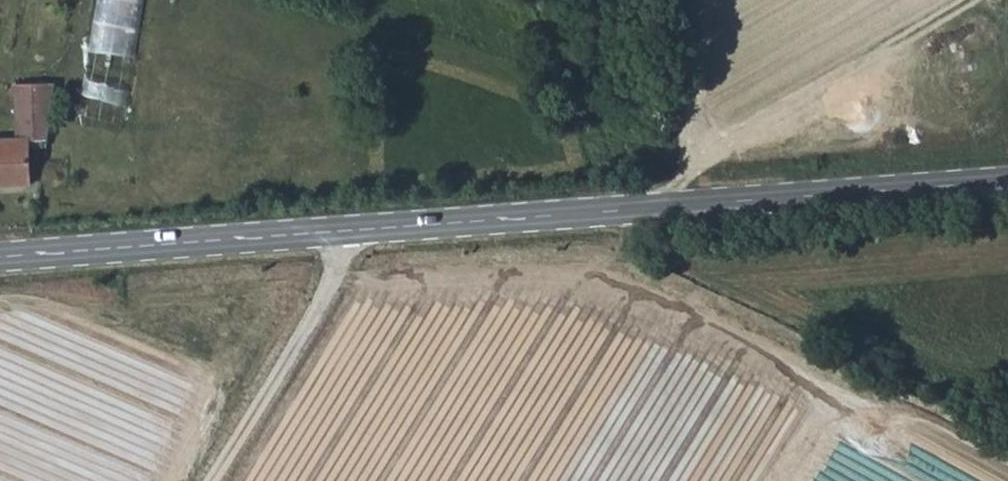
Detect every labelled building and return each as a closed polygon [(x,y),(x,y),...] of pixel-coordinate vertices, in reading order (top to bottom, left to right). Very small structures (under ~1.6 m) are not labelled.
[(129,123),(149,0),(103,0),(84,116),(129,123)] [(48,136),(56,82),(17,83),(18,139),(0,139),(0,186),(30,185),(29,149),(29,140),(48,136)] [(29,140),(29,149),(47,145),(48,136),(29,140)]
